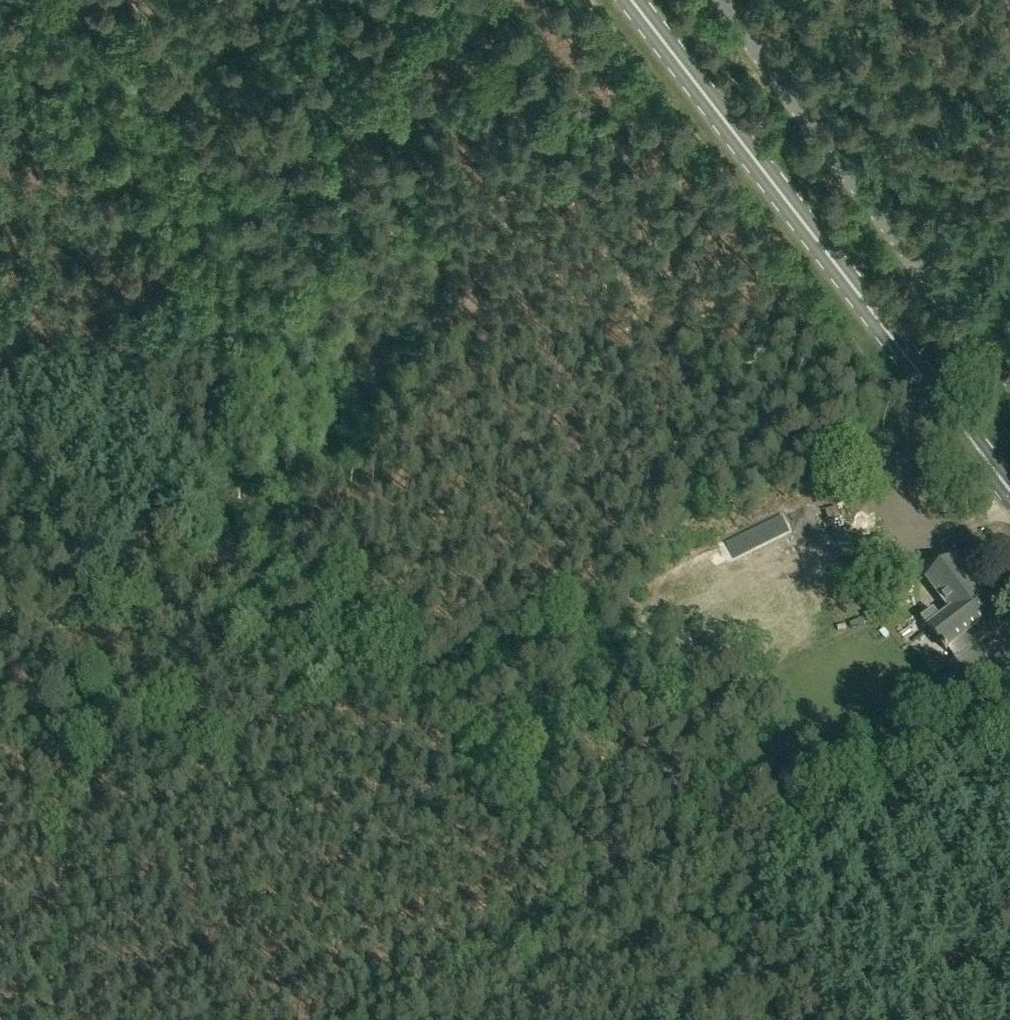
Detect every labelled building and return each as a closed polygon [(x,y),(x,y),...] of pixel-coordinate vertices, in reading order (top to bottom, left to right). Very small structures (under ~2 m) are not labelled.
[(948,669),(962,688),(986,670),(978,660),(987,653),(978,642),(998,627),(990,616),(994,613),(977,591),(981,588),(957,556),(925,580),(950,612),(940,619),(934,611),(921,620),(927,628),(927,630),(947,656),(950,654),(955,660),(946,667),(948,669)]
